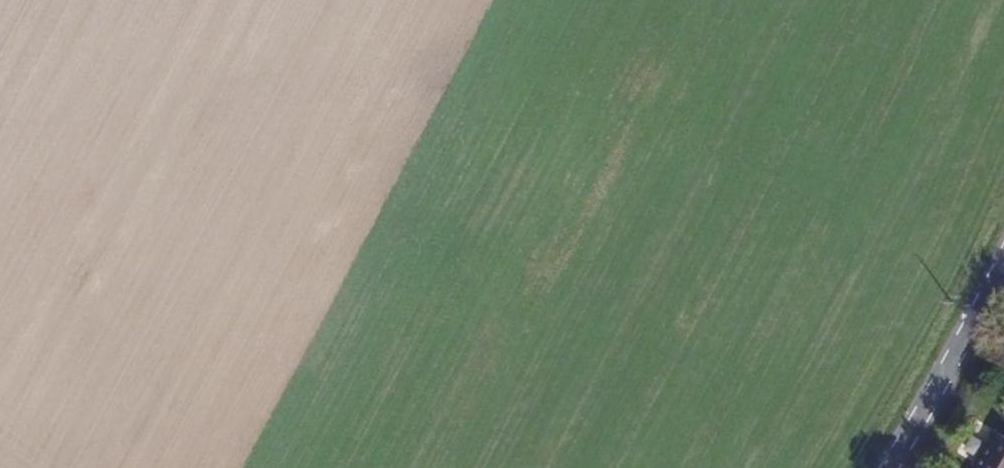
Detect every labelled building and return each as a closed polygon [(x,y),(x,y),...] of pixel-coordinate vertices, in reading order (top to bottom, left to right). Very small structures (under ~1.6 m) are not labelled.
[(991,428),(972,460),(975,462),(971,467),(1003,467),(1003,436),(991,428)]
